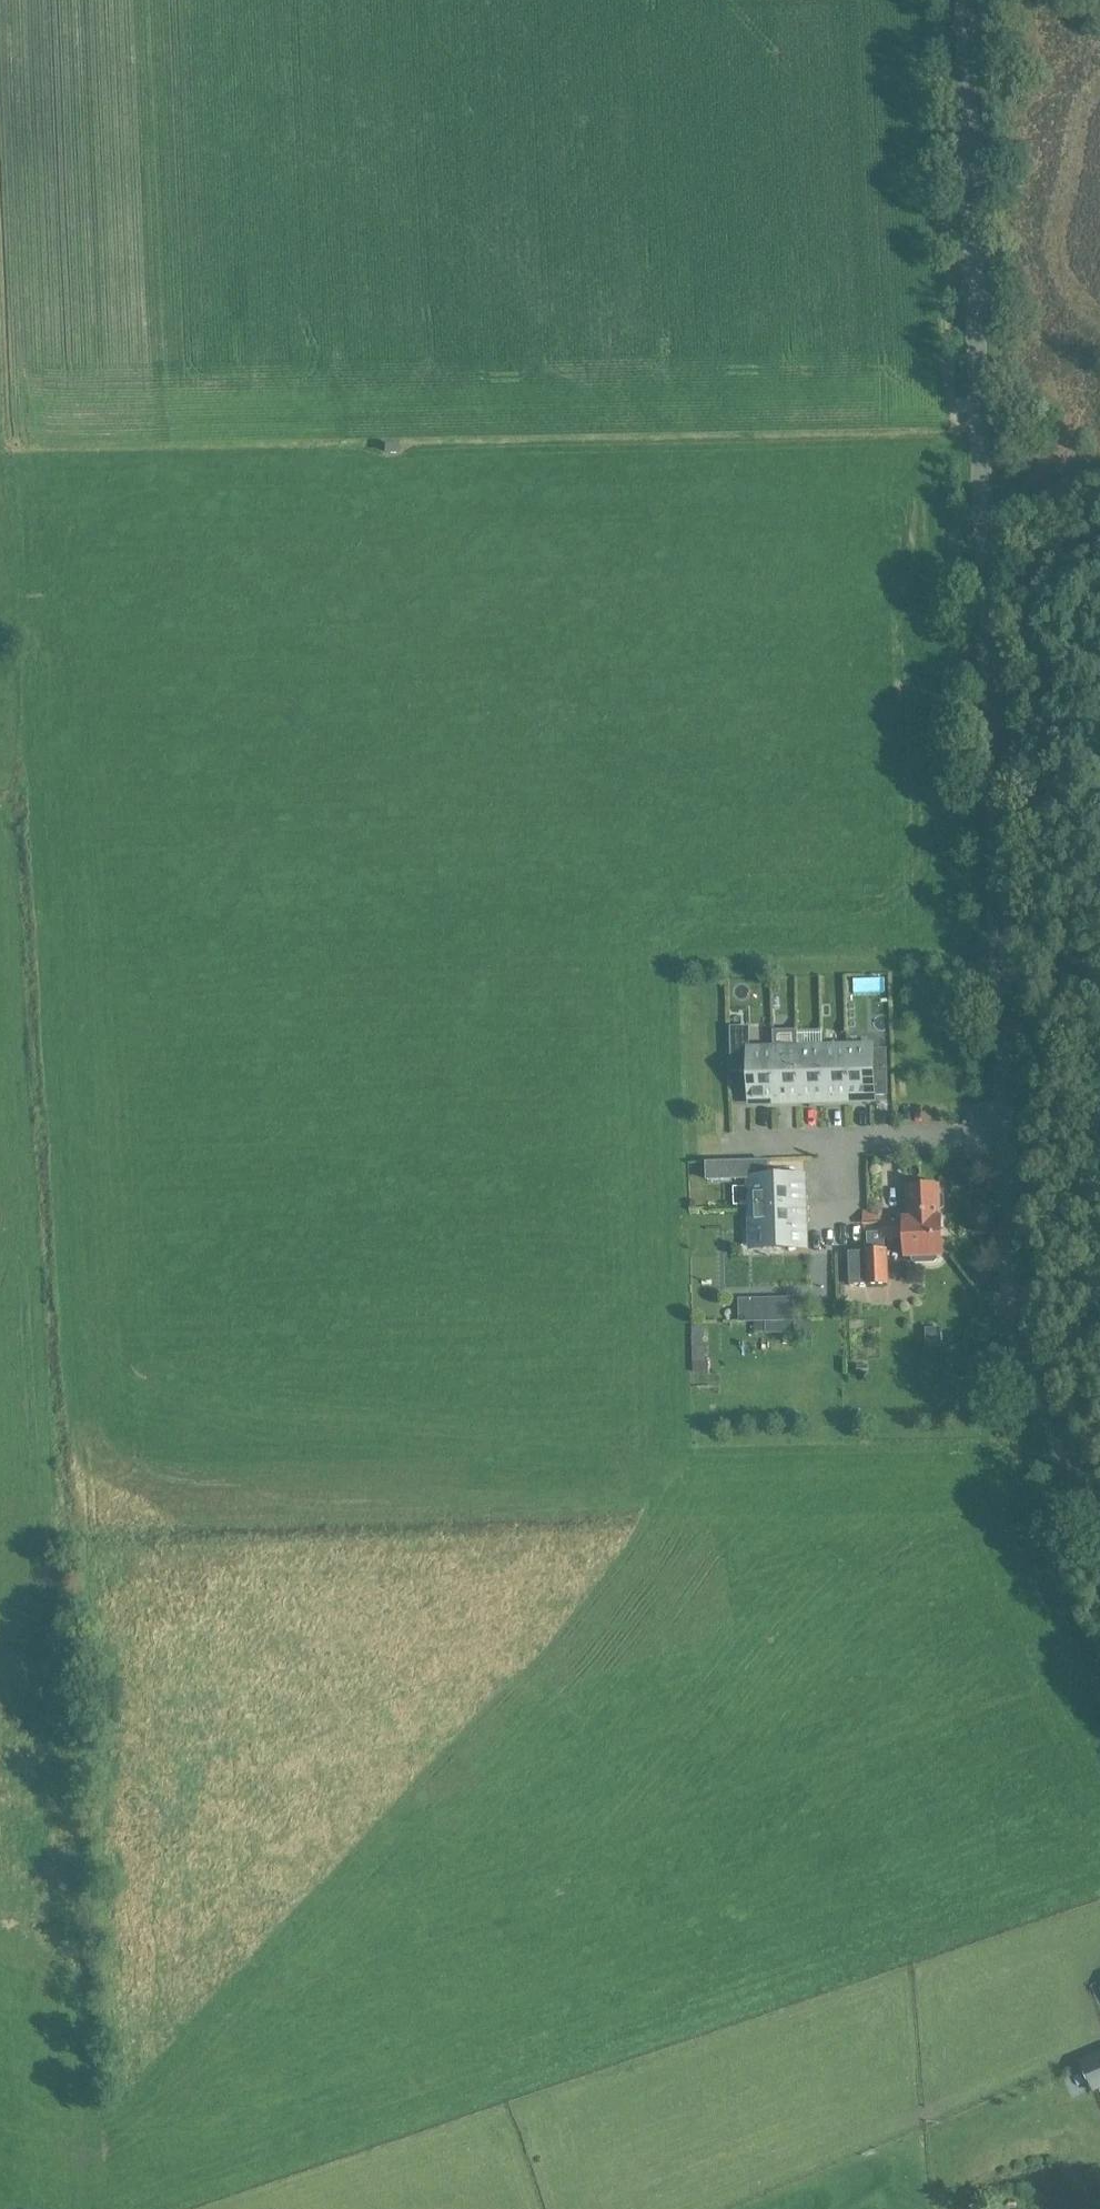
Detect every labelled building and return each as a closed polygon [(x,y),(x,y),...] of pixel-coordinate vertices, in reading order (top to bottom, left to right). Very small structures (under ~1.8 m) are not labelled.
[(824,1101),(849,1100),(847,1046),(823,1047),(824,1101)] [(872,1046),(847,1046),(849,1100),(874,1099),(872,1046)] [(824,1101),(823,1047),(798,1048),(799,1102),(824,1101)] [(775,1102),(799,1102),(798,1048),(773,1049),(775,1102)] [(748,1049),(731,1049),(732,1071),(749,1071),(748,1049)] [(750,1103),(775,1102),(773,1049),(748,1049),(749,1071),(750,1103)] [(873,1072),(874,1095),(888,1095),(887,1072),(873,1072)] [(750,1181),(750,1208),(804,1206),(803,1176),(768,1177),(767,1160),(705,1162),(706,1182),(750,1181)] [(882,1234),(882,1239),(904,1238),(904,1257),(910,1257),(910,1261),(913,1264),(933,1263),(936,1261),(936,1256),(941,1256),(940,1218),(938,1218),(938,1211),(943,1208),(943,1196),(938,1194),(937,1187),(906,1187),(907,1219),(903,1220),(903,1221),(881,1221),(882,1234)] [(783,1248),(805,1247),(804,1206),(750,1208),(751,1237),(752,1249),(783,1248)] [(867,1239),(867,1251),(847,1252),(848,1285),(885,1284),(884,1251),(883,1251),(882,1239),(882,1234),(872,1234),(867,1239)] [(793,1320),(793,1299),(753,1300),(754,1321),(793,1320)] [(1080,2063),(1093,2091),(1099,2088),(1099,2054),(1080,2063)]
